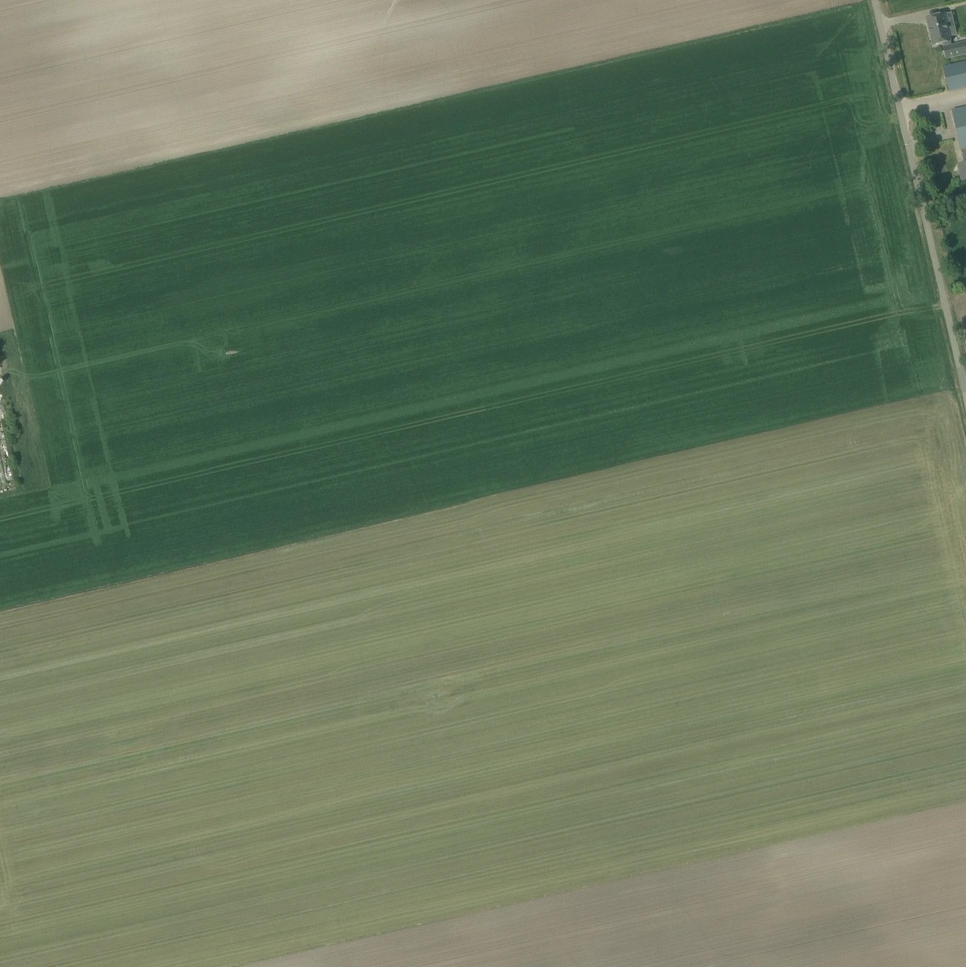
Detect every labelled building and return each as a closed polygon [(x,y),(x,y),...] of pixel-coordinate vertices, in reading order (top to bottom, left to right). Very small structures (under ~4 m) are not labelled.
[(950,42),(951,41),(948,31),(950,31),(948,24),(946,24),(944,14),(926,18),(933,46),(943,43),(944,48),(946,59),(965,54),(965,45),(965,42),(951,46),(950,42)] [(948,91),(965,87),(965,62),(943,67),(948,91)] [(961,151),(962,151),(964,164),(958,165),(962,181),(965,180),(965,107),(952,110),(961,151)]
